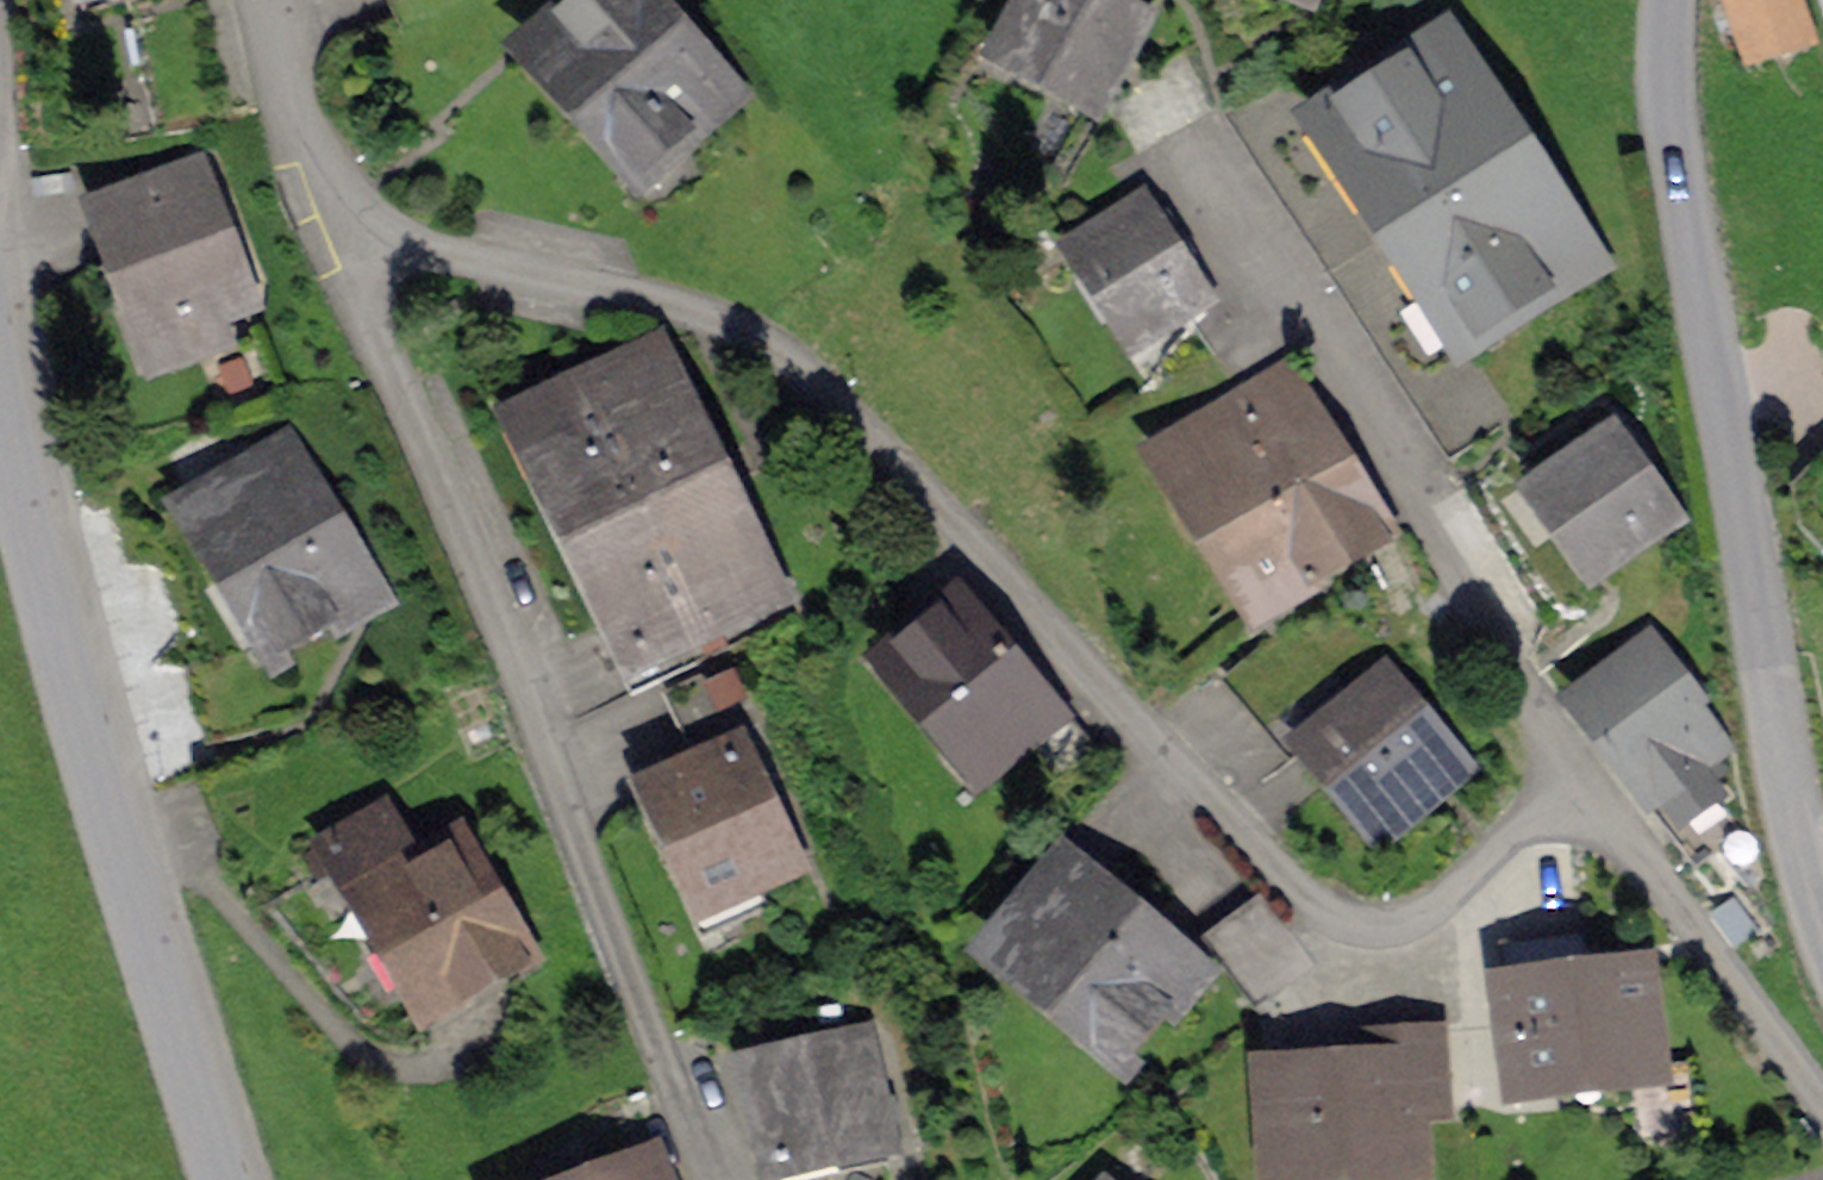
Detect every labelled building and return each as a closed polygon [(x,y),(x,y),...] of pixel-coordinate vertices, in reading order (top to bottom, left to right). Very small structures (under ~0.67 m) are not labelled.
[(122,20),(192,2),(191,0),(117,0),(122,20)] [(548,48),(652,163),(732,93),(648,0),(602,0),(548,48)] [(1020,47),(1106,94),(1147,19),(1112,0),(1045,0),(1020,47)] [(1772,54),(1822,37),(1822,19),(1816,0),(1754,0),(1772,54)] [(1463,39),(1335,121),(1474,336),(1601,255),(1463,39)] [(208,172),(104,212),(123,261),(137,256),(165,330),(255,296),(208,172)] [(1093,245),(1152,334),(1210,296),(1184,256),(1198,247),(1178,215),(1164,224),(1152,207),(1093,245)] [(668,357),(533,421),(643,652),(778,588),(668,357)] [(1175,440),(1280,614),(1335,581),(1320,557),(1396,511),(1306,361),(1175,440)] [(1624,434),(1555,483),(1611,562),(1681,513),(1624,434)] [(295,458),(205,511),(285,643),(374,590),(295,458)] [(970,595),(896,658),(992,773),(1067,711),(970,595)] [(1303,616),(1238,670),(1308,754),(1312,751),(1337,781),(1347,772),(1391,823),(1464,762),(1396,681),(1374,700),(1303,616)] [(285,643),(201,666),(221,738),(305,715),(285,643)] [(1659,644),(1598,691),(1626,728),(1612,739),(1645,782),(1659,771),(1670,786),(1701,762),(1703,765),(1735,740),(1702,699),(1717,688),(1698,664),(1684,675),(1659,644)] [(742,659),(676,690),(704,750),(771,719),(742,659)] [(743,750),(663,788),(716,902),(719,900),(732,926),(786,901),(774,874),(797,863),(743,750)] [(357,865),(438,1008),(522,960),(494,911),(512,901),(477,841),(426,869),(394,813),(314,858),(328,881),(357,865)] [(1079,870),(1013,949),(1133,1048),(1198,968),(1079,870)] [(1599,931),(1514,942),(1532,1081),(1662,1064),(1650,970),(1604,976),(1599,931)] [(1282,1067),(1288,1163),(1421,1154),(1418,1107),(1456,1104),(1451,1026),(1411,1028),(1413,1058),(1282,1067)] [(866,1035),(747,1062),(757,1107),(769,1105),(782,1163),(890,1138),(866,1035)] [(611,1179),(663,1179),(655,1162),(611,1179)]
